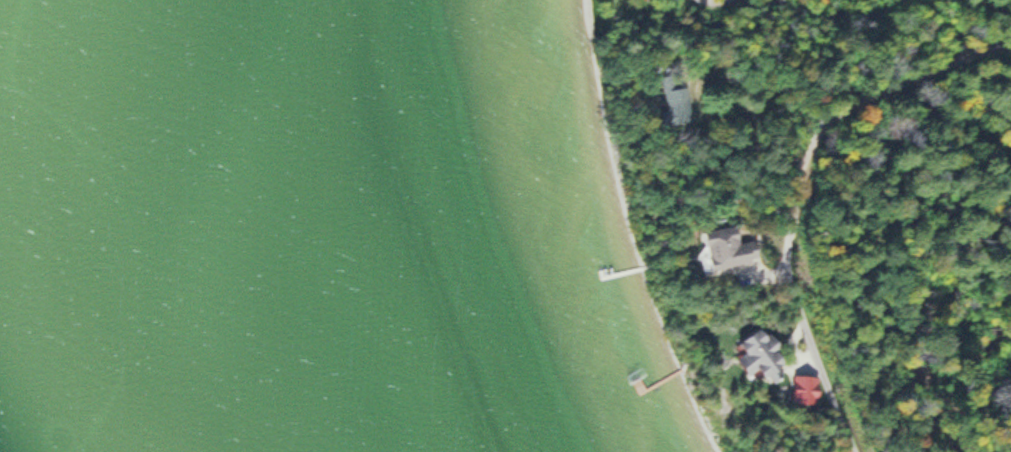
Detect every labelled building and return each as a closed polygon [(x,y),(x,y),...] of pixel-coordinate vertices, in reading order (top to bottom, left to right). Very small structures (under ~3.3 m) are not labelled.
[(693,122),(685,87),(663,91),(668,112),(662,113),(666,128),(693,122)] [(704,231),(712,269),(752,261),(751,257),(758,255),(755,240),(740,243),(736,224),(704,231)] [(739,341),(747,350),(736,358),(749,375),(760,367),(771,382),(783,373),(777,366),(788,359),(761,324),(739,341)]
